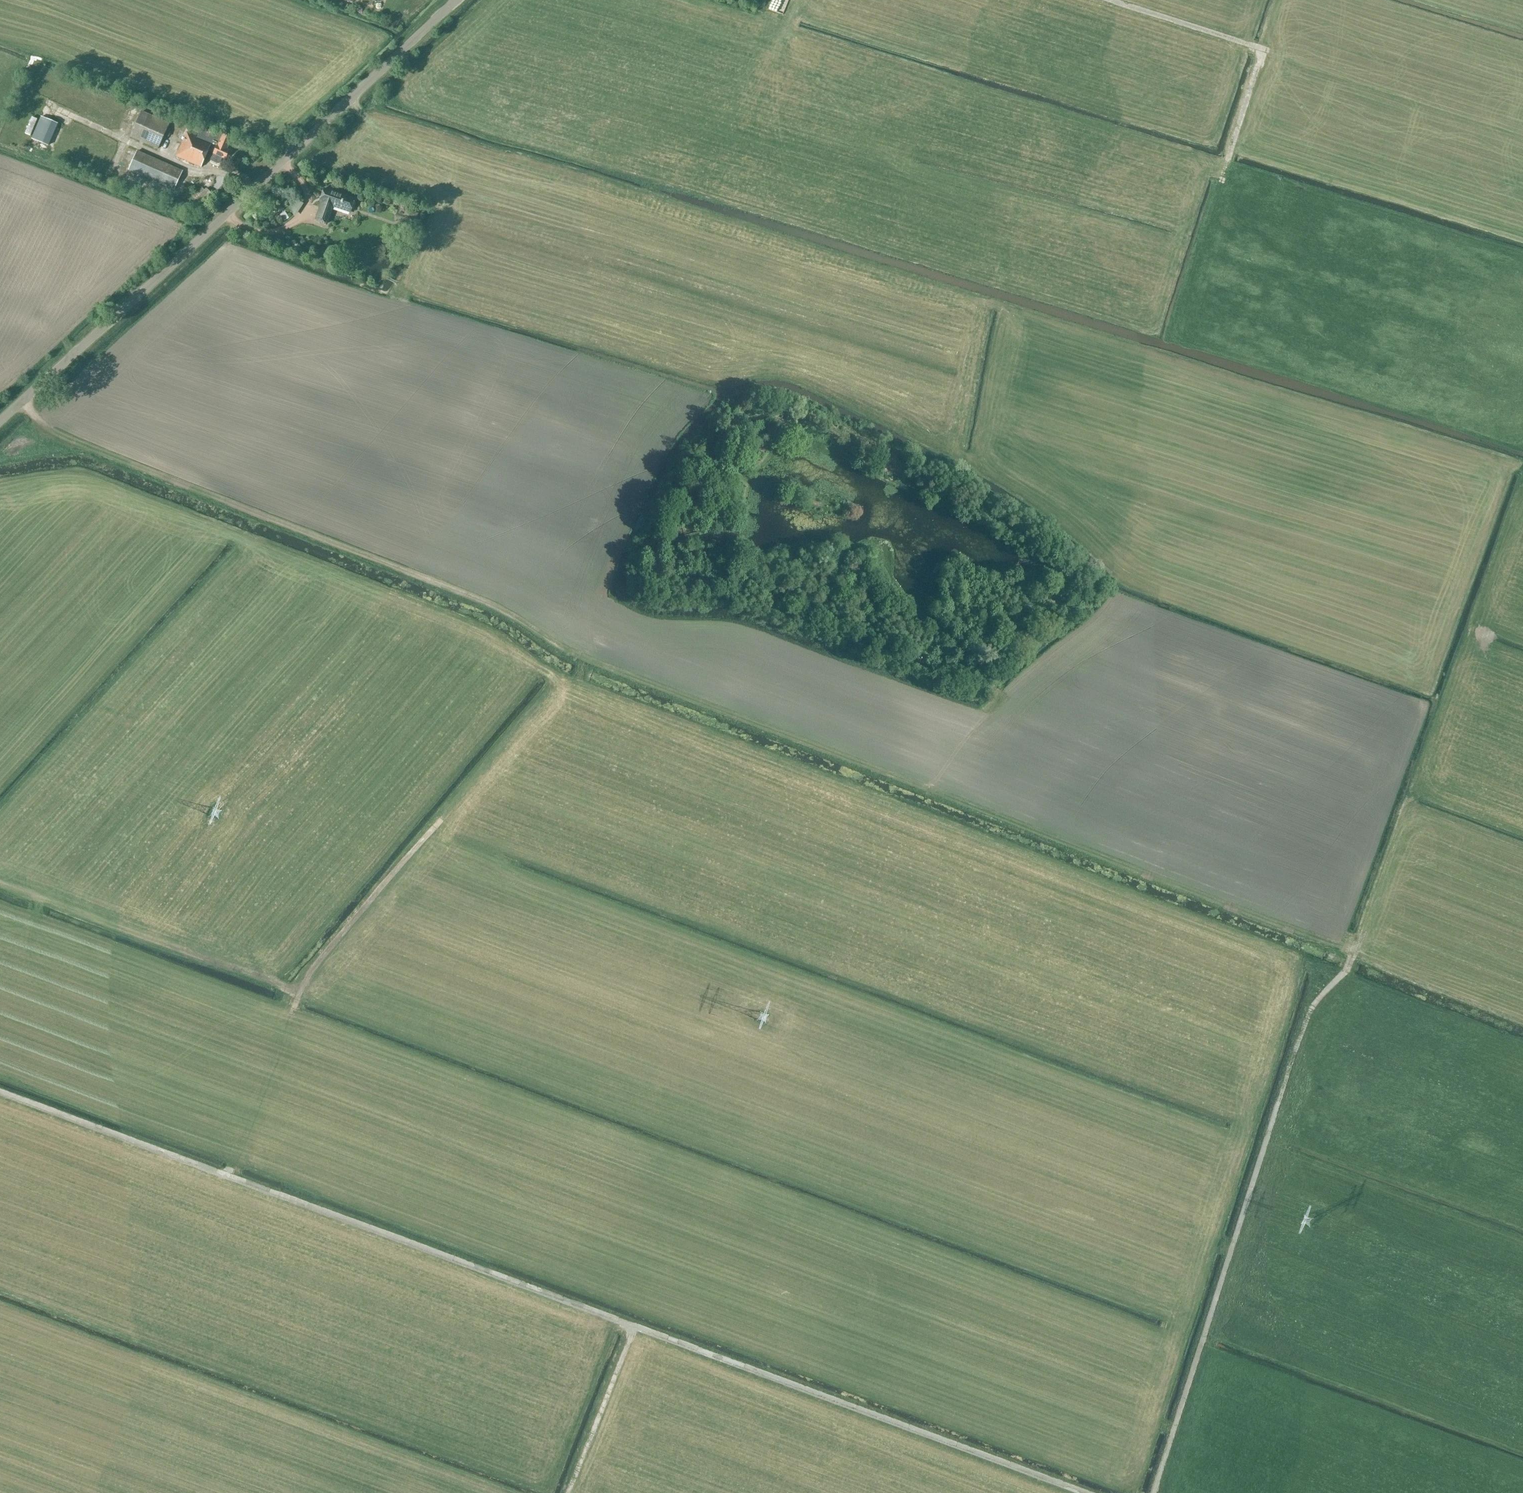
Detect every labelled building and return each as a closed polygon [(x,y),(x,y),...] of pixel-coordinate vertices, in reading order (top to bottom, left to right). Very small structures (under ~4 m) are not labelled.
[(158,149),(171,120),(143,108),(130,136),(158,149)] [(31,139),(48,146),(57,124),(40,117),(31,139)] [(122,129),(126,119),(121,118),(117,128),(122,129)] [(216,146),(210,160),(216,163),(219,162),(221,158),(225,160),(229,151),(226,150),(231,139),(222,135),(222,136),(201,127),(197,137),(212,144),(216,146)] [(201,167),(212,144),(197,137),(187,133),(176,156),(201,167)] [(128,170),(174,190),(183,172),(137,151),(128,170)] [(201,196),(205,191),(202,188),(197,193),(201,196)] [(350,213),(355,199),(324,189),(319,202),(321,203),(316,220),(327,224),(333,207),(350,213)] [(416,216),(410,214),(405,229),(411,231),(416,216)]
